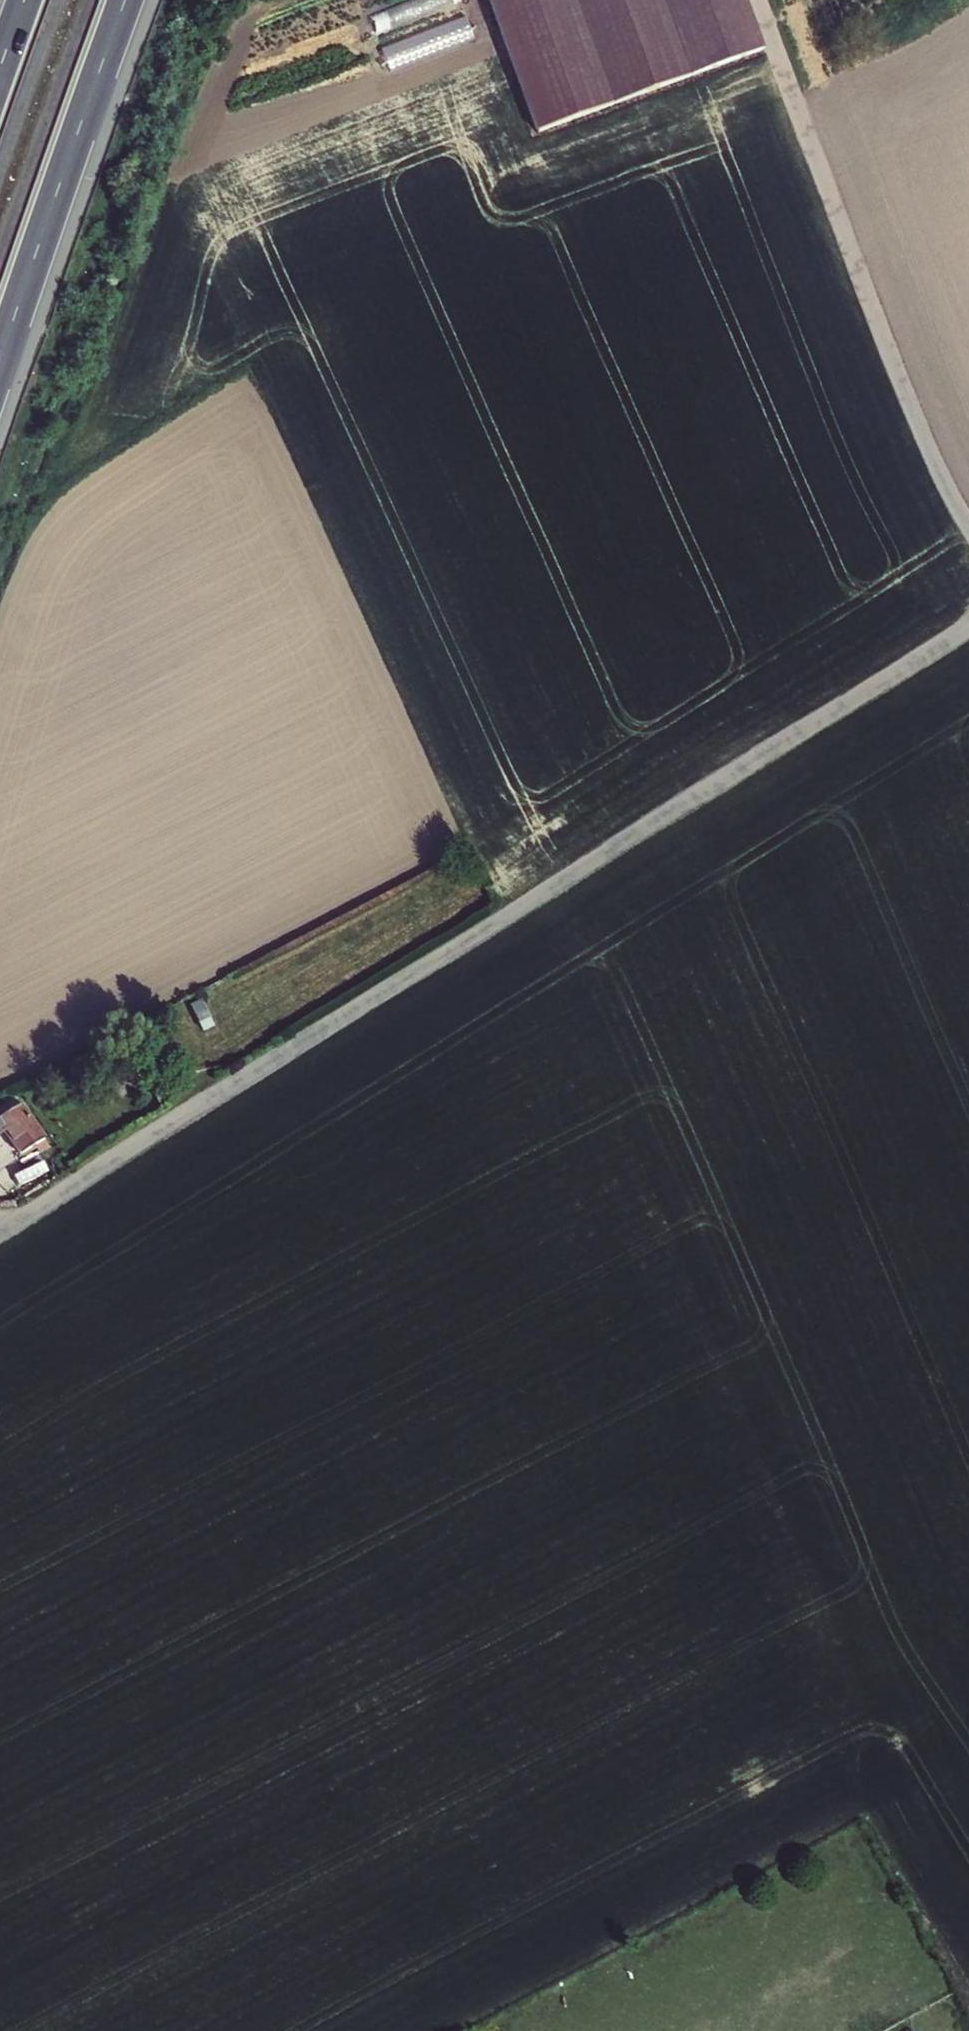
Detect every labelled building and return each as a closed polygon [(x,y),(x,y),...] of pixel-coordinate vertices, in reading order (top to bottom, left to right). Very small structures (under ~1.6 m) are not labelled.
[(756,54),(737,0),(492,0),(538,130),(756,54)] [(46,1155),(17,1103),(0,1113),(0,1138),(6,1134),(21,1160),(36,1151),(40,1158),(46,1155)]
